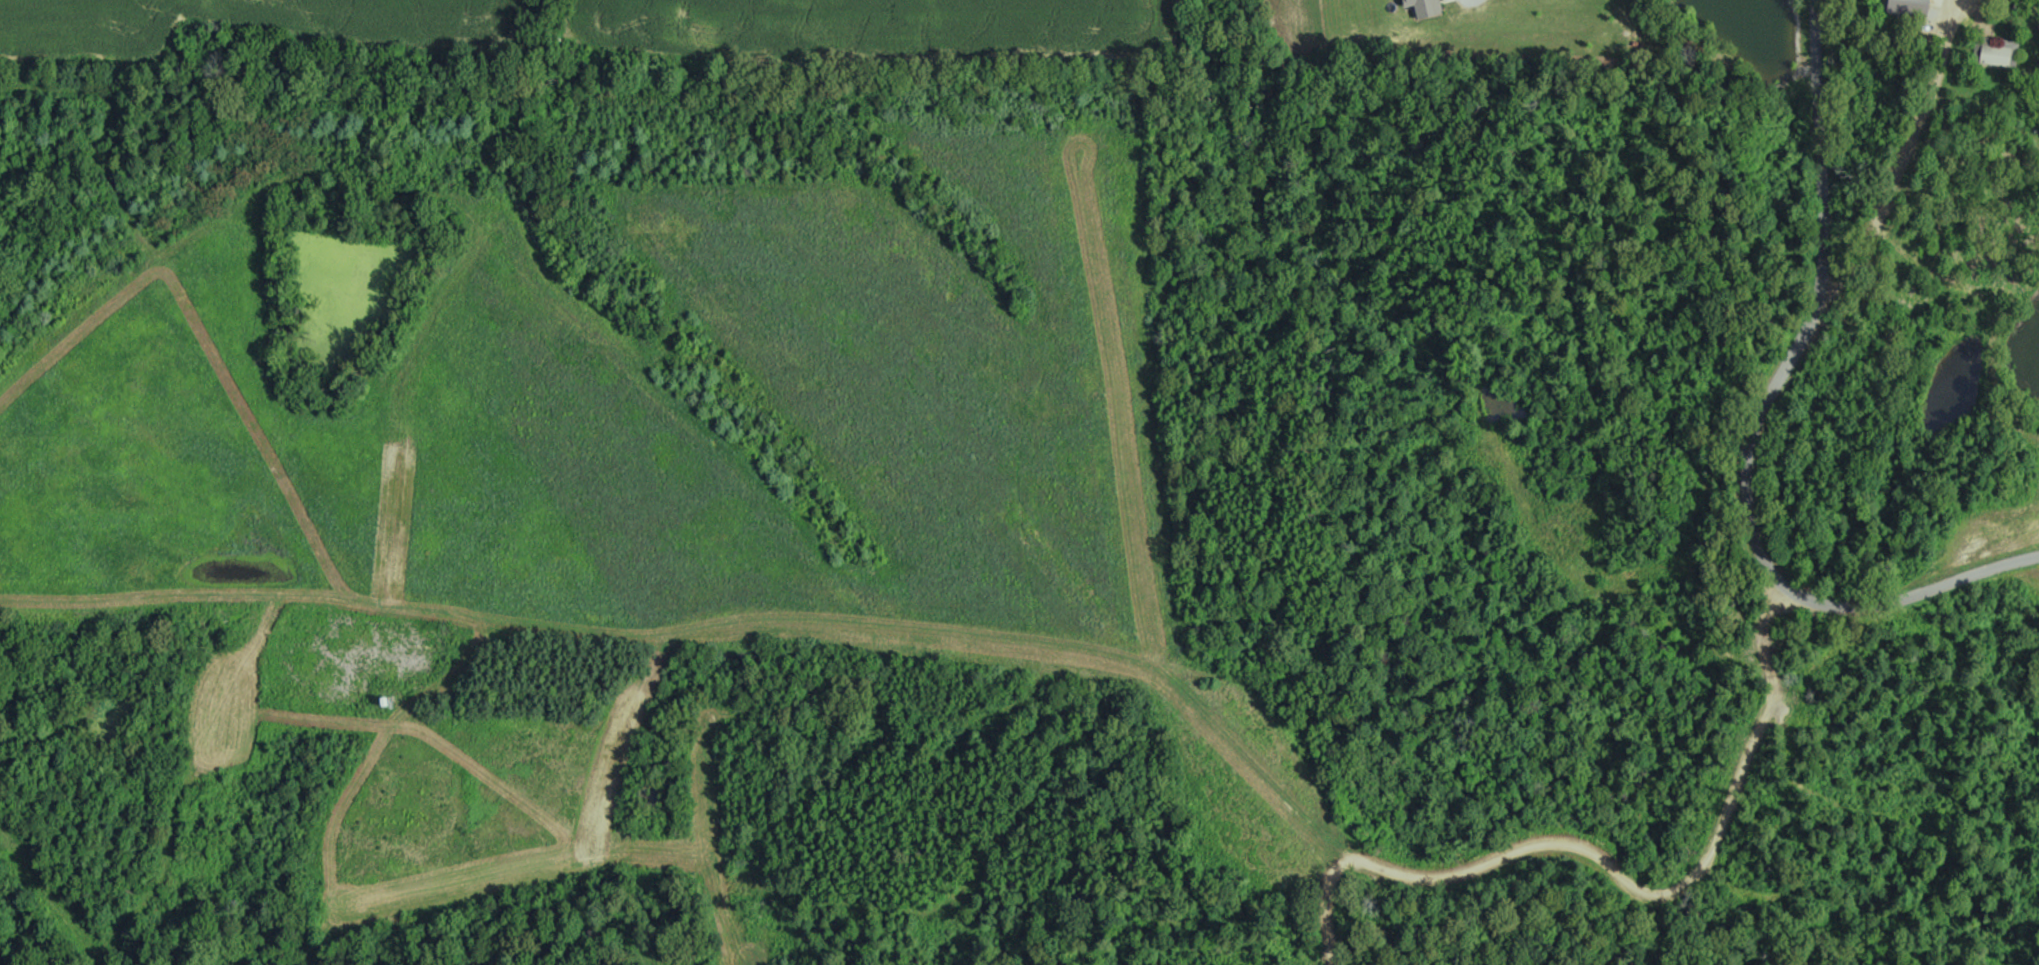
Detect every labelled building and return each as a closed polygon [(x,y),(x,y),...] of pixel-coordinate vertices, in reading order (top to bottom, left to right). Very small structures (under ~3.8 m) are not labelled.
[(1413,4),(1416,18),(1441,13),(1438,0),(1403,0),(1405,6),(1413,4)] [(2018,41),(1976,35),(1972,61),(2014,68),(2018,41)]
